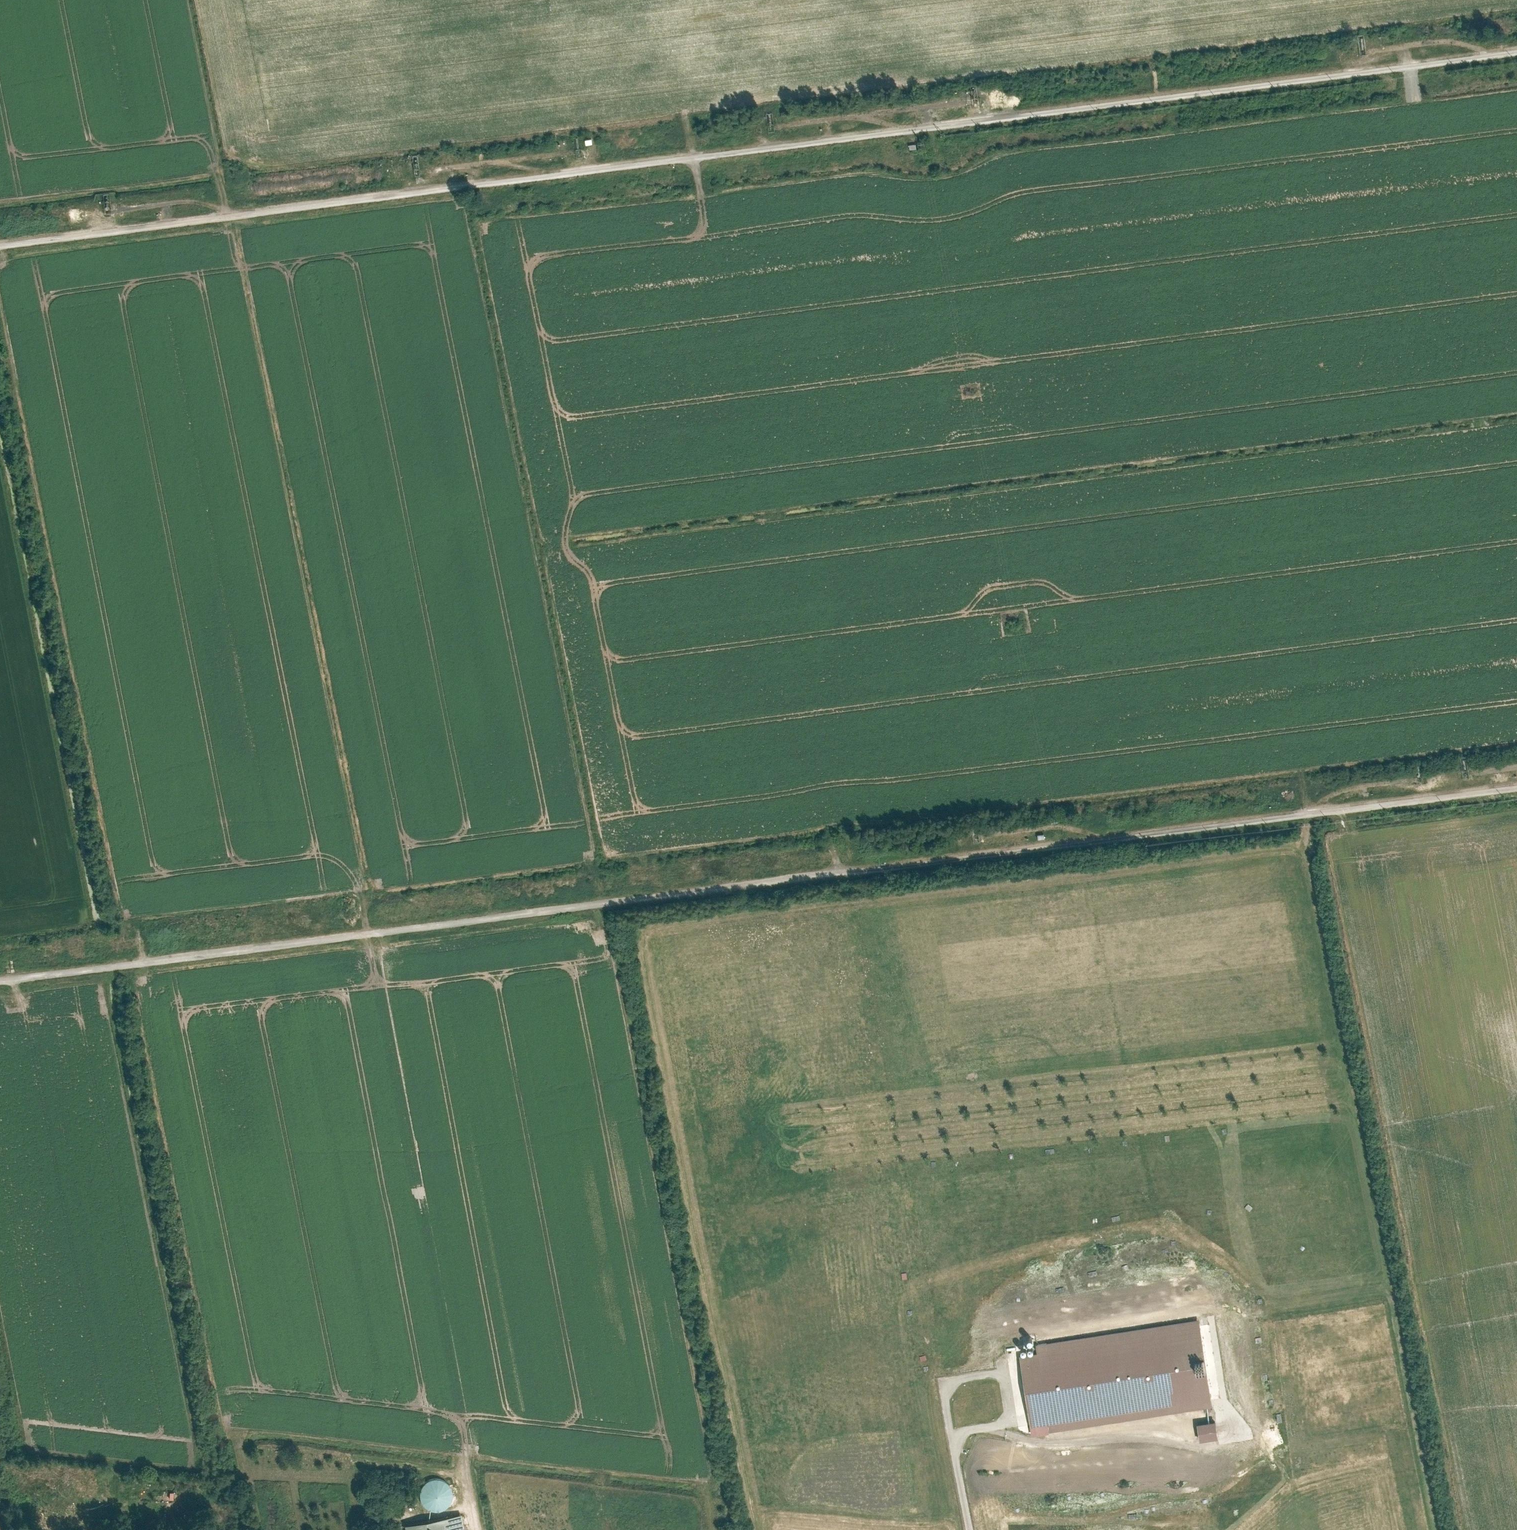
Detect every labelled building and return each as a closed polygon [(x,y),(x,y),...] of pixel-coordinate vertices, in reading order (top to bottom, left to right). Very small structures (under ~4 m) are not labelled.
[(1198,1318),(1037,1344),(1038,1351),(1020,1354),(1031,1423),(1046,1421),(1048,1431),(1212,1404),(1198,1318)] [(1196,1423),(1199,1439),(1216,1437),(1214,1420),(1196,1423)] [(421,1501),(425,1506),(430,1510),(435,1511),(441,1510),(447,1507),(451,1503),(453,1497),(453,1492),(451,1486),(448,1482),(443,1479),(438,1478),(433,1478),(427,1480),(423,1484),(420,1490),(420,1496),(421,1501)] [(405,1524),(406,1529),(464,1529),(461,1514),(405,1524)]
